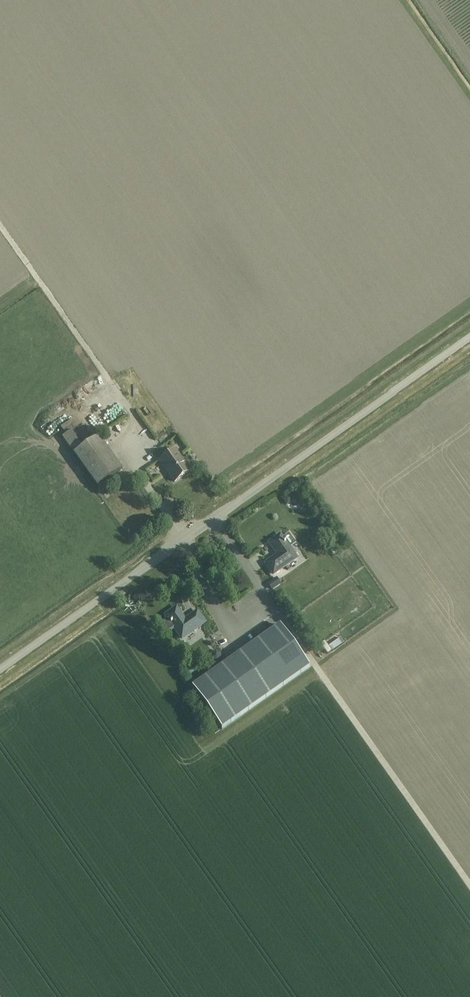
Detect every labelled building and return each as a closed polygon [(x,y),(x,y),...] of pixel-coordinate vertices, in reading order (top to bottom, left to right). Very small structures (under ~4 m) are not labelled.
[(74,454),(98,487),(122,470),(99,436),(83,448),(71,432),(63,438),(74,454)] [(190,471),(175,450),(160,461),(175,481),(190,471)] [(285,534),(290,543),(296,540),(291,532),(285,534)] [(270,542),(279,555),(266,563),(274,574),(297,558),(280,535),(270,542)] [(277,577),(269,583),(273,588),(281,583),(277,577)] [(239,600),(246,609),(250,606),(243,597),(239,600)] [(205,622),(197,612),(185,620),(176,608),(166,615),(168,618),(161,623),(168,632),(174,627),(182,638),(205,622)] [(231,622),(235,627),(247,619),(243,614),(231,622)] [(280,625),(210,675),(192,687),(222,729),(310,667),(280,625)]
